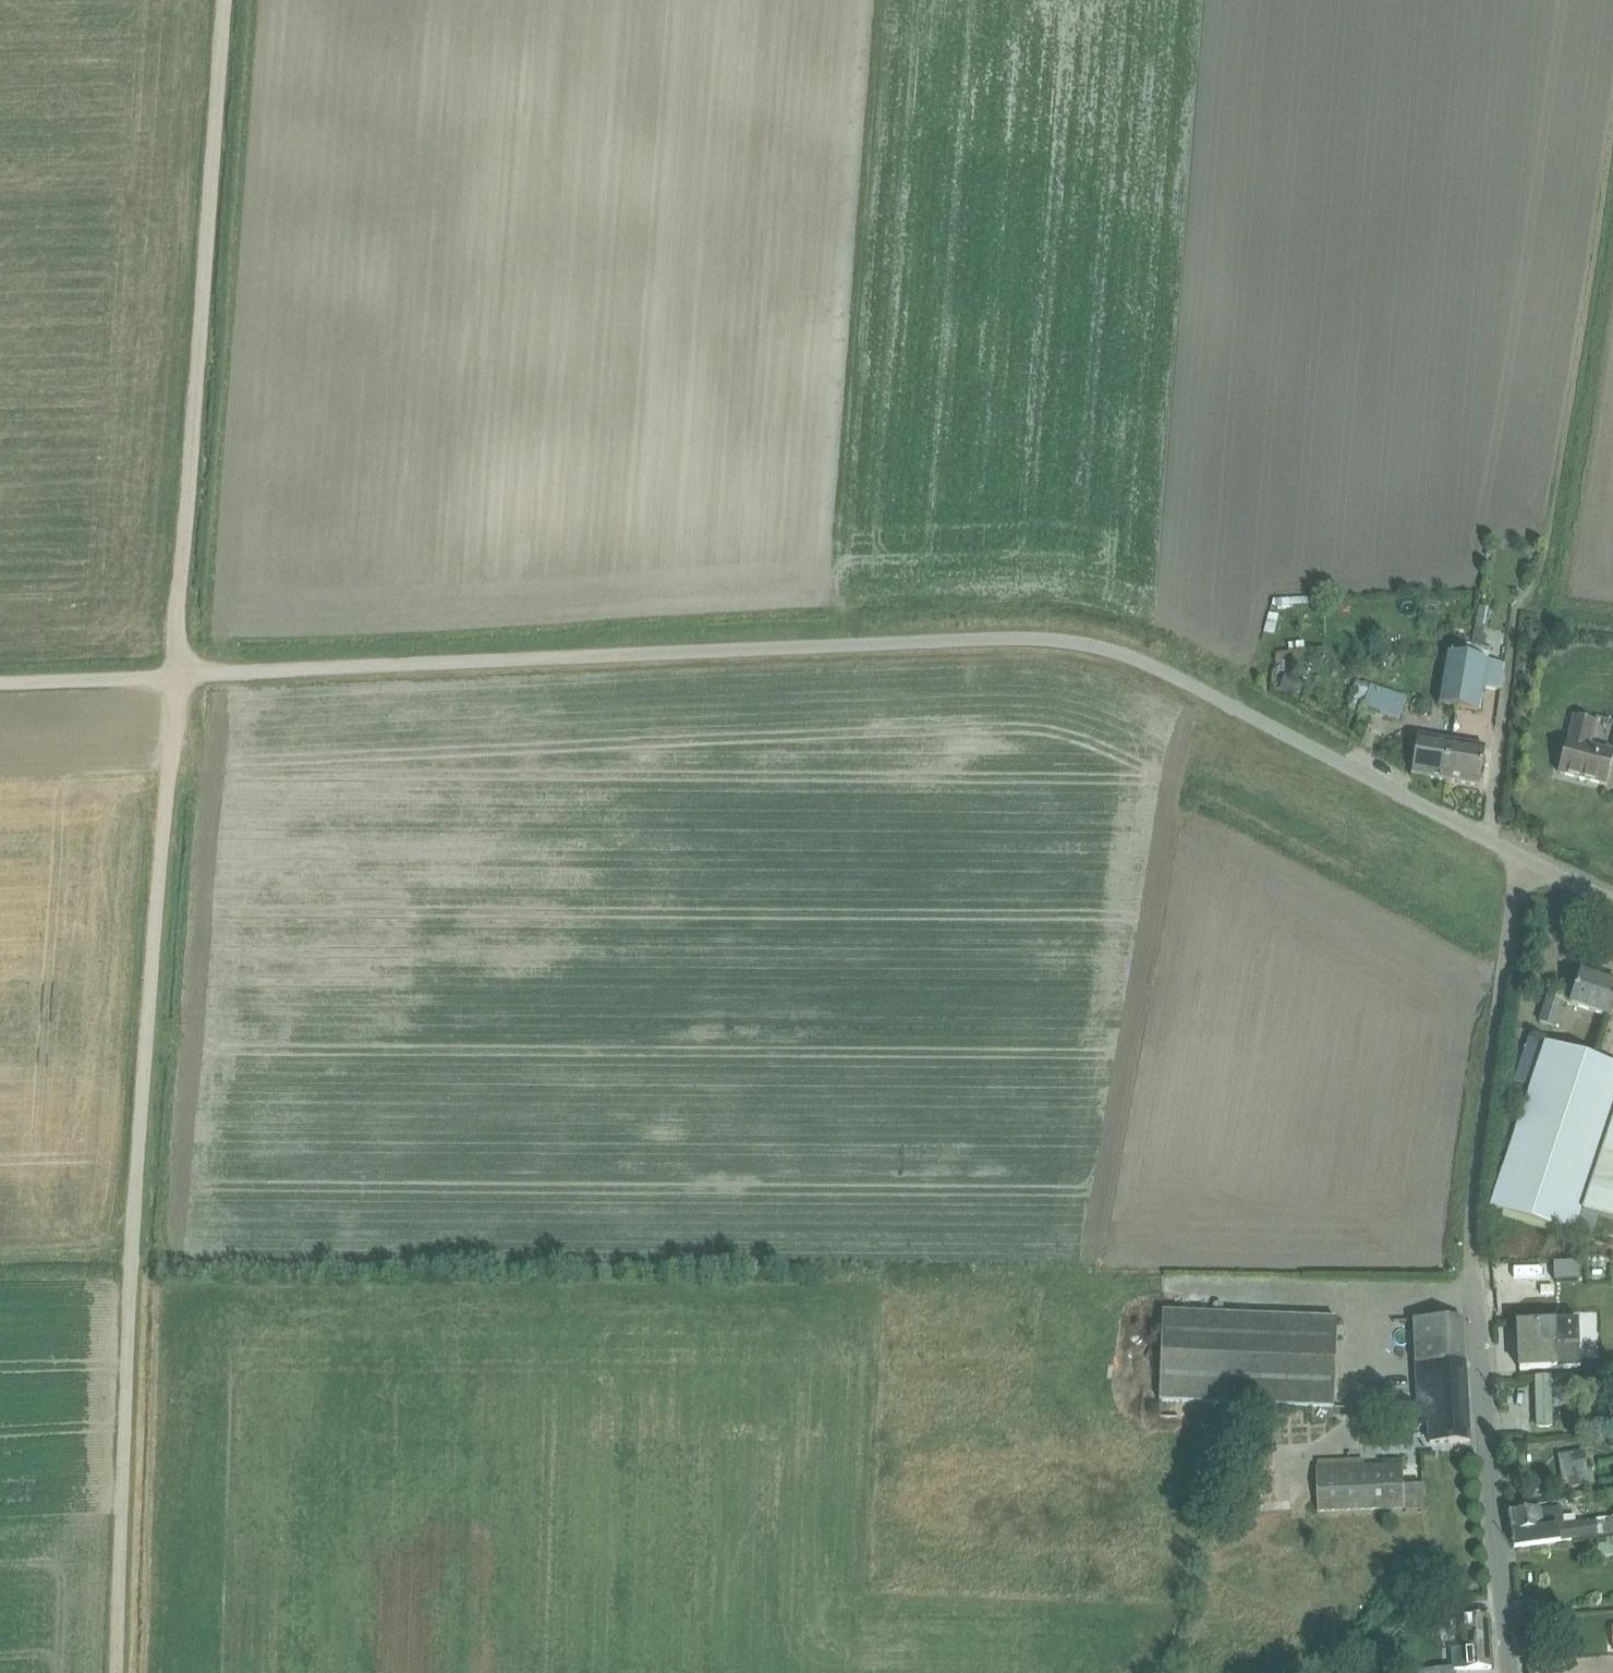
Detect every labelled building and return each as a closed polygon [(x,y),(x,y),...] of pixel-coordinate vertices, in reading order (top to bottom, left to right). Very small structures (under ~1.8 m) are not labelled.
[(1274,634),(1276,614),(1266,612),(1263,632),(1274,634)] [(1456,709),(1466,659),(1449,655),(1439,705),(1456,709)] [(1466,659),(1456,709),(1478,713),(1483,688),(1499,691),(1503,666),(1466,659)] [(1285,678),(1280,692),(1293,697),(1298,683),(1285,678)] [(1372,687),(1366,704),(1363,711),(1398,723),(1406,699),(1372,687)] [(1611,765),(1612,755),(1612,753),(1592,748),(1597,724),(1574,718),(1568,743),(1559,775),(1605,787),(1611,765)] [(1444,781),(1451,743),(1418,737),(1412,776),(1444,781)] [(1485,749),(1451,743),(1444,781),(1479,787),(1485,749)] [(1540,1023),(1555,1028),(1563,1003),(1611,1019),(1612,1012),(1612,985),(1582,975),(1575,996),(1552,988),(1540,1023)] [(1529,1039),(1514,1083),(1531,1089),(1490,1210),(1591,1244),(1599,1221),(1612,1226),(1612,1067),(1529,1039)] [(1509,1099),(1520,1103),(1524,1091),(1513,1088),(1509,1099)] [(1552,1277),(1552,1264),(1522,1263),(1522,1276),(1552,1277)] [(1338,1321),(1162,1314),(1159,1422),(1179,1422),(1180,1403),(1252,1407),(1334,1410),(1338,1321)] [(1413,1323),(1415,1368),(1464,1364),(1462,1320),(1413,1323)] [(1520,1372),(1581,1369),(1580,1324),(1518,1327),(1520,1372)] [(1428,1445),(1470,1444),(1464,1364),(1415,1368),(1417,1428),(1427,1428),(1428,1445)] [(1540,1429),(1553,1428),(1552,1378),(1534,1378),(1536,1427),(1540,1429)] [(1564,1491),(1589,1487),(1585,1453),(1558,1457),(1564,1491)] [(1402,1467),(1316,1470),(1317,1514),(1403,1510),(1403,1512),(1424,1511),(1423,1487),(1403,1489),(1402,1467)] [(1612,1535),(1612,1519),(1560,1526),(1557,1511),(1541,1513),(1541,1510),(1509,1515),(1514,1550),(1612,1535)] [(1612,1557),(1612,1540),(1596,1542),(1599,1559),(1612,1557)] [(1451,1672),(1491,1670),(1489,1618),(1480,1618),(1480,1617),(1478,1617),(1478,1618),(1471,1619),(1471,1610),(1460,1610),(1462,1650),(1450,1651),(1451,1672)]
